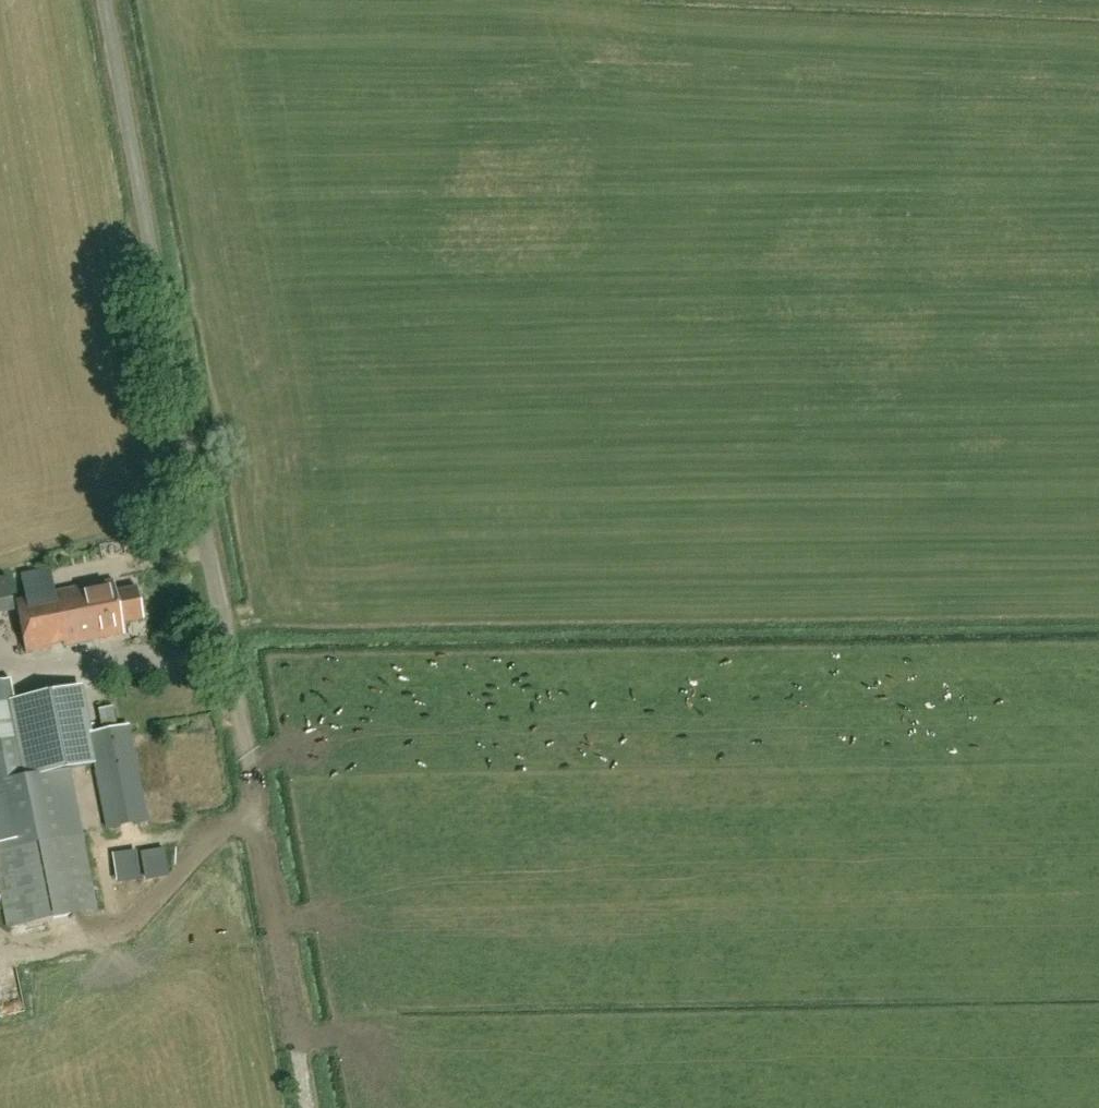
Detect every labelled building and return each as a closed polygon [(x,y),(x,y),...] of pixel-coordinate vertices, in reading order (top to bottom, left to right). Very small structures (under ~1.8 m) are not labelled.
[(55,593),(50,570),(22,575),(27,598),(15,601),(26,654),(124,634),(122,624),(144,620),(137,587),(116,592),(114,581),(55,593)] [(11,927),(95,910),(80,835),(66,768),(94,763),(89,732),(80,688),(16,701),(11,679),(0,681),(0,875),(11,927)] [(108,828),(147,820),(128,724),(89,732),(94,763),(108,828)]
